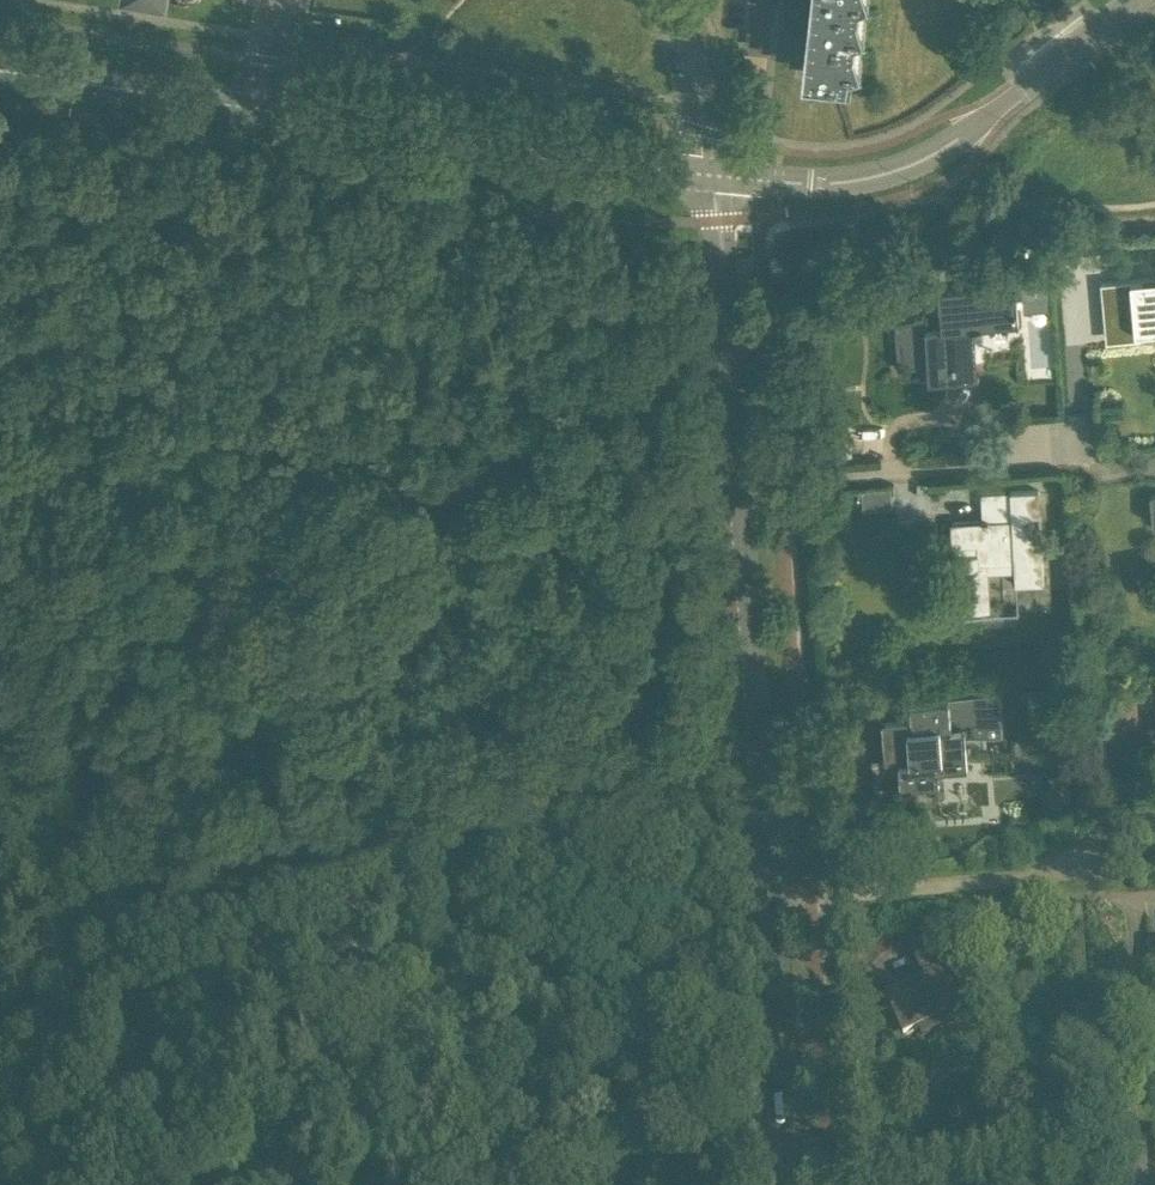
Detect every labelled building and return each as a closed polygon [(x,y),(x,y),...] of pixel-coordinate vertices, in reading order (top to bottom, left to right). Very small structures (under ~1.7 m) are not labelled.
[(857,24),(868,21),(861,0),(812,0),(805,65),(852,70),(854,58),(864,55),(856,33),(857,24)] [(1135,323),(1154,322),(1154,278),(1131,280),(1135,323)] [(1023,301),(1048,299),(1046,283),(1022,285),(1023,301)] [(941,329),(927,330),(926,320),(895,322),(898,367),(918,365),(919,375),(929,374),(929,379),(978,375),(974,329),(1018,326),(1015,286),(939,292),(941,329)] [(862,489),(863,509),(892,507),(891,488),(862,489)] [(982,520),(951,522),(952,545),(958,544),(958,553),(952,553),(954,584),(951,585),(952,599),(954,599),(955,604),(981,602),(979,563),(1014,562),(1015,584),(1044,582),(1039,490),(981,493),(982,520)] [(998,696),(949,699),(910,702),(911,716),(882,718),(885,757),(900,756),(900,759),(899,759),(901,785),(940,782),(939,768),(968,766),(966,739),(1001,736),(998,696)] [(922,978),(886,994),(903,1033),(951,1013),(955,1022),(974,1014),(939,933),(911,945),(923,974),(921,975),(922,978)]
